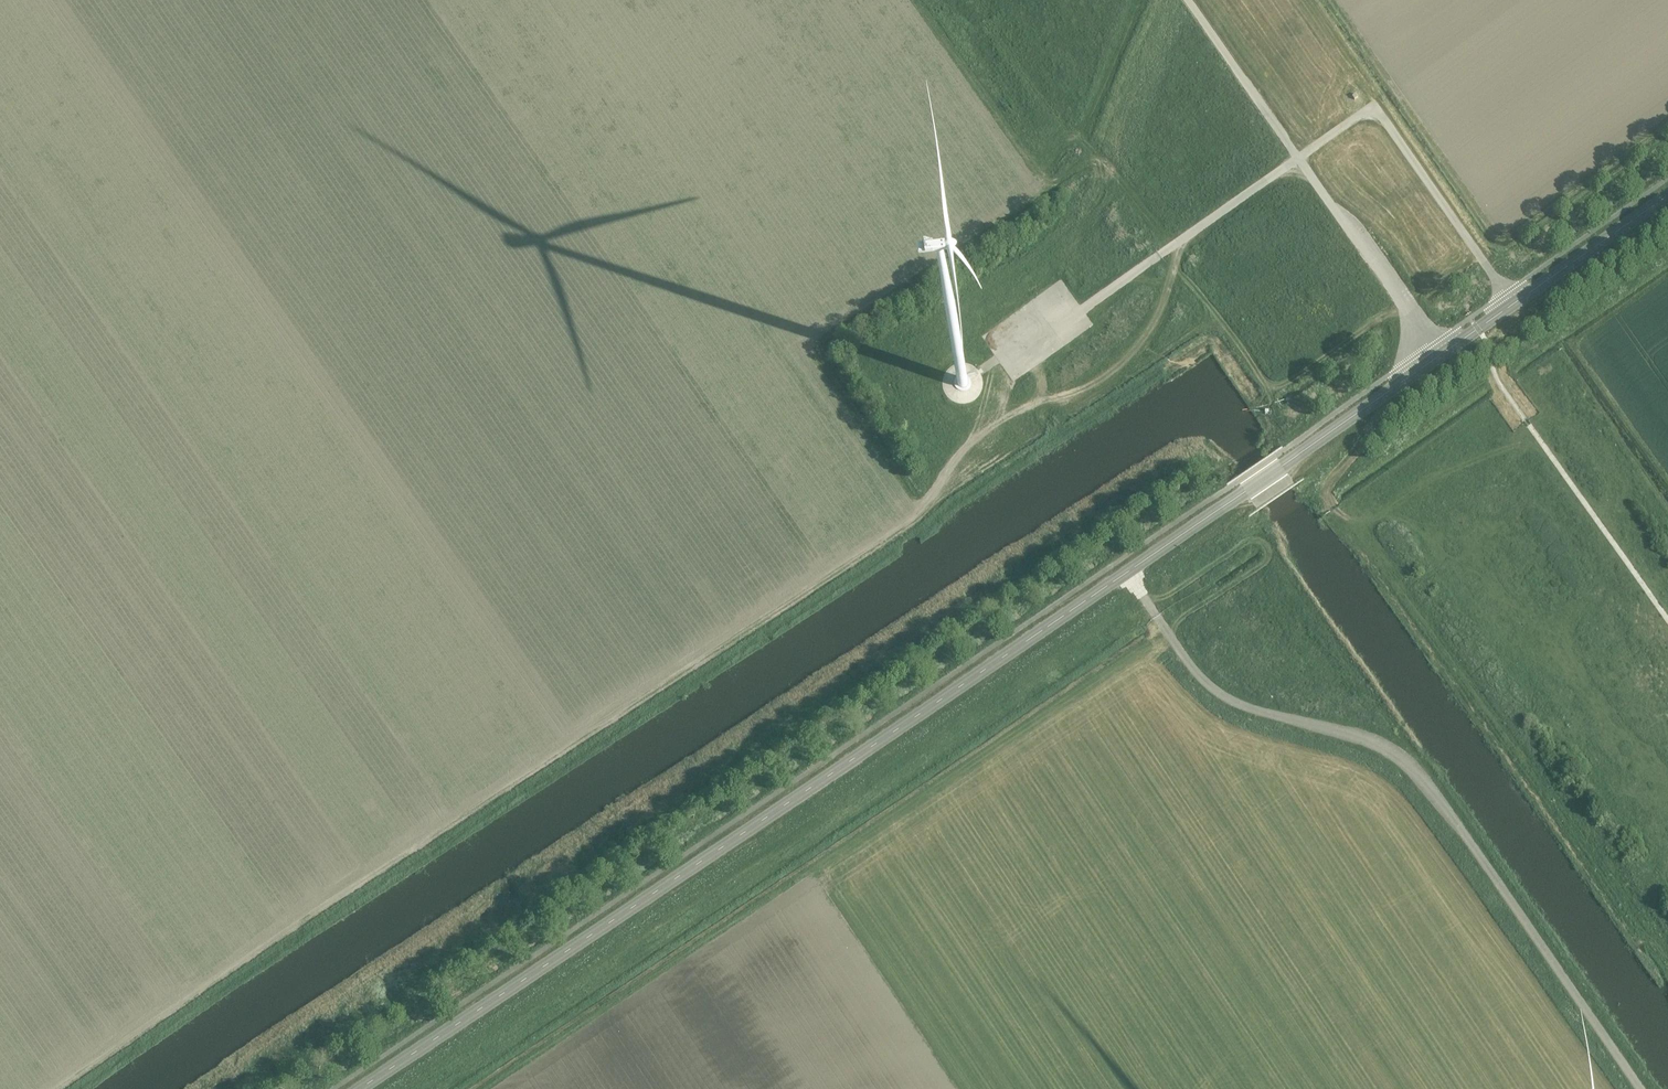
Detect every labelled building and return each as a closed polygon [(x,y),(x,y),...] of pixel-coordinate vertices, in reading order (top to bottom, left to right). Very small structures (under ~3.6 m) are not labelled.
[(957,382),(957,383),(957,384),(957,385),(958,386),(958,387),(959,388),(960,388),(961,389),(962,389),(964,389),(965,388),(966,388),(967,387),(968,386),(968,385),(969,384),(969,383),(968,382),(968,381),(968,380),(967,379),(966,378),(965,378),(964,377),(963,377),(962,377),(961,377),(960,378),(959,378),(959,379),(958,380),(957,380),(957,381),(957,382)]
